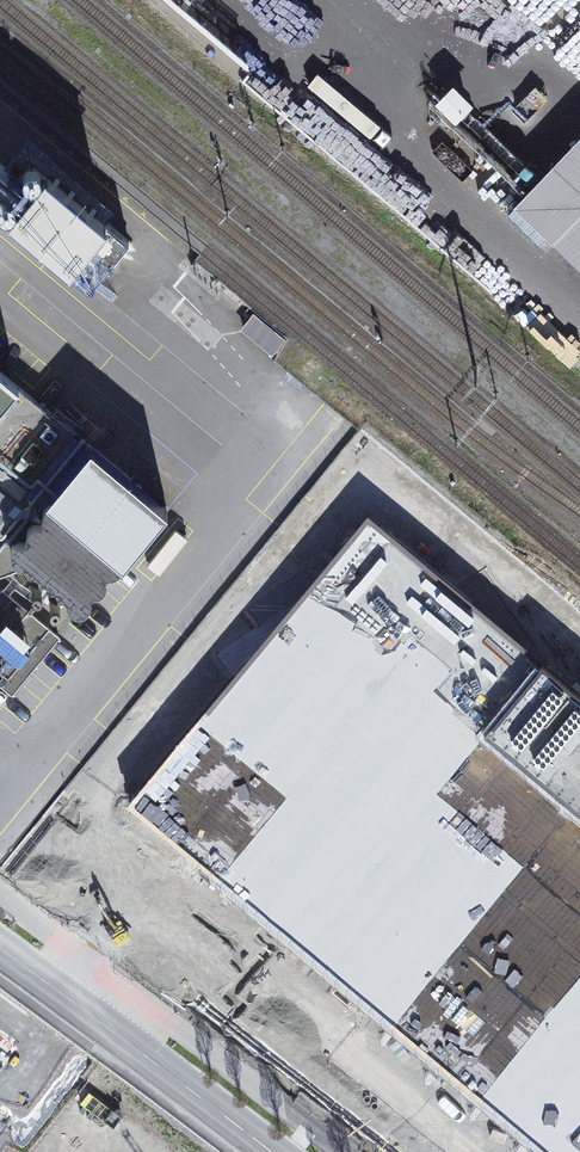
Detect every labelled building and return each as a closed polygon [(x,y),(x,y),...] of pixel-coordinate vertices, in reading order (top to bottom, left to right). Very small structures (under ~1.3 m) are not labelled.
[(514,204),(579,268),(579,135),(514,204)] [(108,265),(129,240),(32,160),(0,199),(0,210),(68,266),(86,244),(93,250),(81,264),(100,280),(111,267),(108,265)] [(253,317),(242,331),(272,356),(284,342),(253,317)] [(165,508),(0,371),(0,576),(13,571),(25,563),(72,603),(83,604),(120,561),(122,555),(118,547),(126,554),(165,508)] [(346,536),(360,548),(382,522),(368,510),(346,536)] [(382,522),(360,548),(374,559),(396,533),(382,522)] [(374,559),(388,571),(409,545),(396,533),(374,559)] [(409,545),(388,571),(401,582),(423,556),(409,545)] [(511,556),(462,615),(474,625),(468,633),(455,623),(164,971),(199,1000),(219,975),(247,999),(228,1021),(329,1105),(323,1112),(335,1122),(341,1115),(346,1119),(357,1129),(364,1134),(366,1132),(390,1151),(495,1151),(496,1151),(529,1111),(579,1050),(579,613),(511,556)] [(401,582),(417,595),(439,569),(423,556),(401,582)] [(12,693),(59,637),(0,590),(0,683),(12,693)] [(496,1151),(529,1151),(549,1127),(529,1111),(496,1151)] [(335,1122),(352,1136),(357,1129),(346,1119),(341,1115),(335,1122)]
